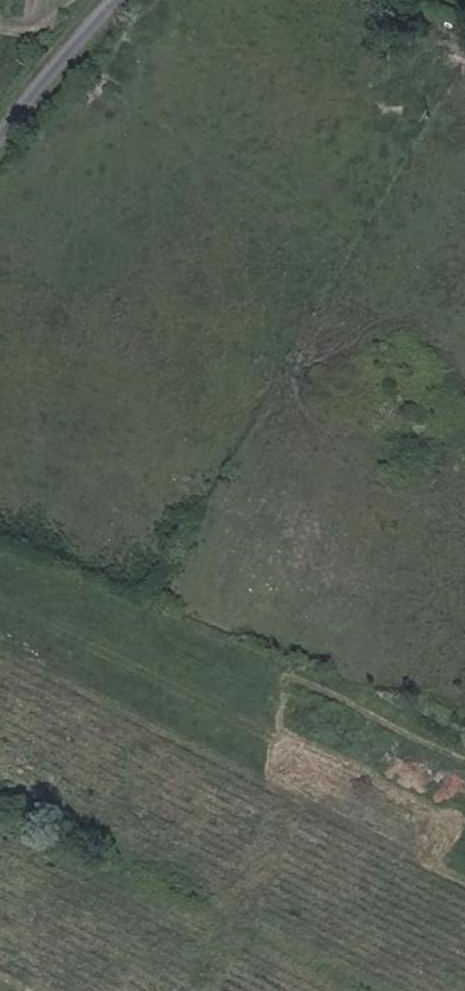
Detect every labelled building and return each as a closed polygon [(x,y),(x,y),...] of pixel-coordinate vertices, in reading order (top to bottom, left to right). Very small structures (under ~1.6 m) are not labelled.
[(147,990),(169,990),(152,982),(147,990)]
